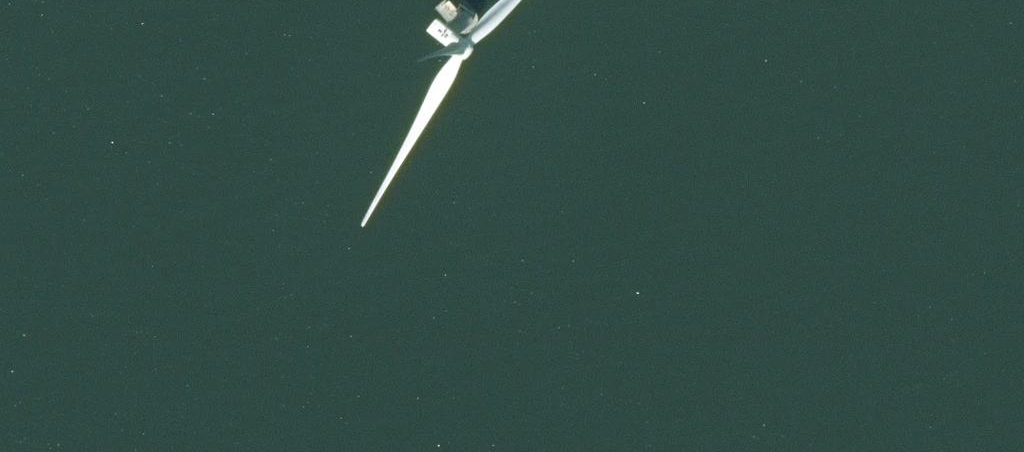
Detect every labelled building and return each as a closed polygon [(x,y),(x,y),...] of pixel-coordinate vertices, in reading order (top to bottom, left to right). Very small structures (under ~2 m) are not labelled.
[(460,13),(459,16),(459,19),(460,21),(462,23),(463,25),(467,26),(470,26),(473,25),(474,23),(476,21),(477,18),(477,16),(476,13),(474,11),(471,9),(469,8),(466,8),(464,9),(462,11),(460,13)]
